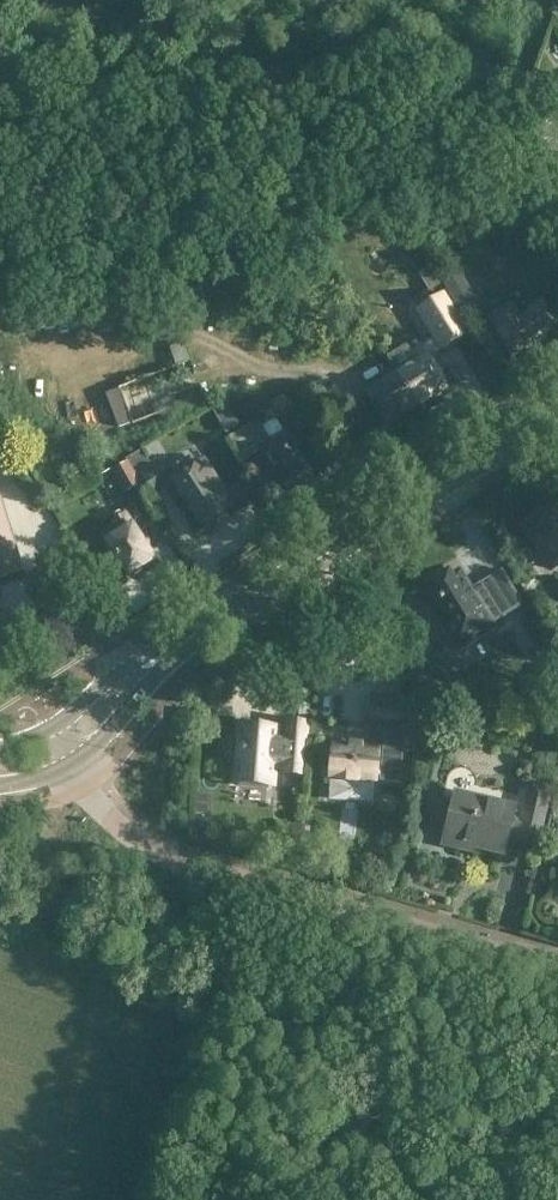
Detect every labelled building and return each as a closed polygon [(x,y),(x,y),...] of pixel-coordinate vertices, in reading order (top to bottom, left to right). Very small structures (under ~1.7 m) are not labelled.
[(415,350),(421,359),(397,374),(416,405),(446,386),(428,356),(467,333),(443,293),(417,309),(435,337),(415,350)] [(512,355),(539,339),(539,337),(556,327),(541,303),(516,318),(510,308),(490,320),(512,355)] [(366,393),(385,424),(416,405),(397,374),(366,393)] [(257,421),(228,438),(242,462),(261,450),(283,487),(307,472),(296,453),(298,452),(285,431),(270,441),(257,421)] [(141,449),(126,459),(127,461),(134,473),(139,470),(154,494),(177,480),(170,468),(162,455),(150,463),(141,449)] [(233,509),(203,460),(182,473),(177,464),(170,468),(177,480),(178,479),(186,493),(184,495),(206,530),(224,518),(223,516),(233,509)] [(123,494),(140,484),(127,461),(110,471),(123,494)] [(21,571),(0,504),(0,577),(21,571)] [(527,525),(552,566),(557,562),(557,506),(527,525)] [(140,571),(139,567),(154,558),(125,513),(113,520),(120,531),(105,541),(127,575),(129,573),(132,576),(140,571)] [(422,592),(430,605),(439,599),(451,619),(442,625),(457,649),(494,627),(491,623),(522,604),(502,570),(478,585),(480,587),(472,591),(462,575),(452,581),(447,572),(423,587),(422,592)] [(355,778),(355,779),(376,781),(377,778),(380,778),(379,781),(400,783),(403,753),(404,753),(405,737),(404,737),(408,699),(371,696),(369,719),(384,721),(382,751),(379,750),(379,747),(360,746),(361,743),(348,742),(348,745),(331,743),(328,777),(349,779),(349,777),(355,778)] [(198,719),(197,733),(206,733),(207,720),(198,719)] [(266,734),(267,727),(239,725),(238,739),(233,738),(231,759),(236,759),(234,782),(240,782),(239,786),(267,788),(267,785),(272,785),(274,766),(283,767),(283,772),(302,773),(307,723),(287,721),(286,736),(266,734)] [(474,846),(504,853),(507,838),(536,844),(550,788),(531,784),(522,821),(512,819),(515,807),(454,792),(447,821),(442,823),(439,836),(443,839),(442,844),(473,851),(474,846)] [(195,820),(194,836),(209,836),(210,820),(195,820)]
